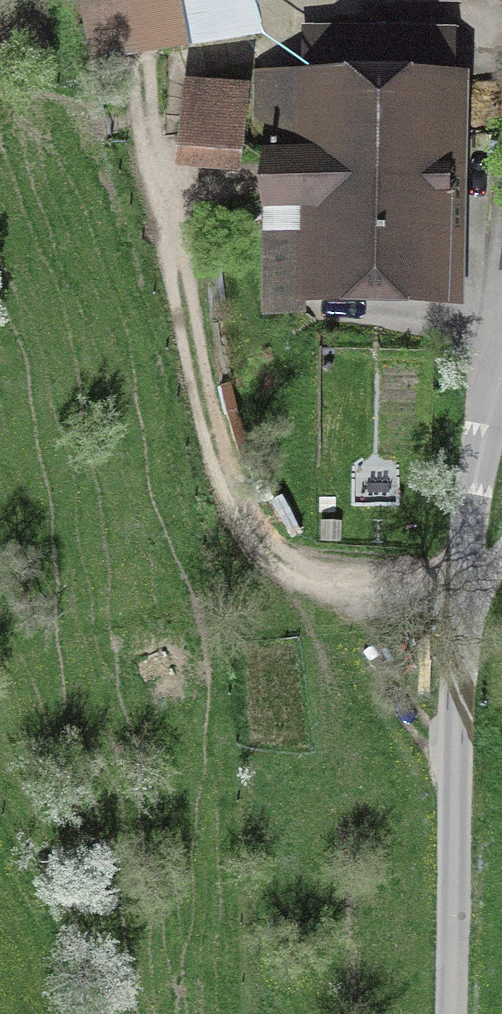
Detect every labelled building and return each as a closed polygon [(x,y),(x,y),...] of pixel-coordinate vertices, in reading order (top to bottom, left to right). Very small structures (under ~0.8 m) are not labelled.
[(97,62),(253,37),(247,0),(88,0),(97,62)] [(311,127),(264,126),(263,198),(296,198),(294,313),(443,315),(446,58),(311,57),(311,127)] [(244,89),(185,83),(180,137),(239,143),(244,89)] [(175,682),(163,648),(128,659),(139,694),(175,682)]
